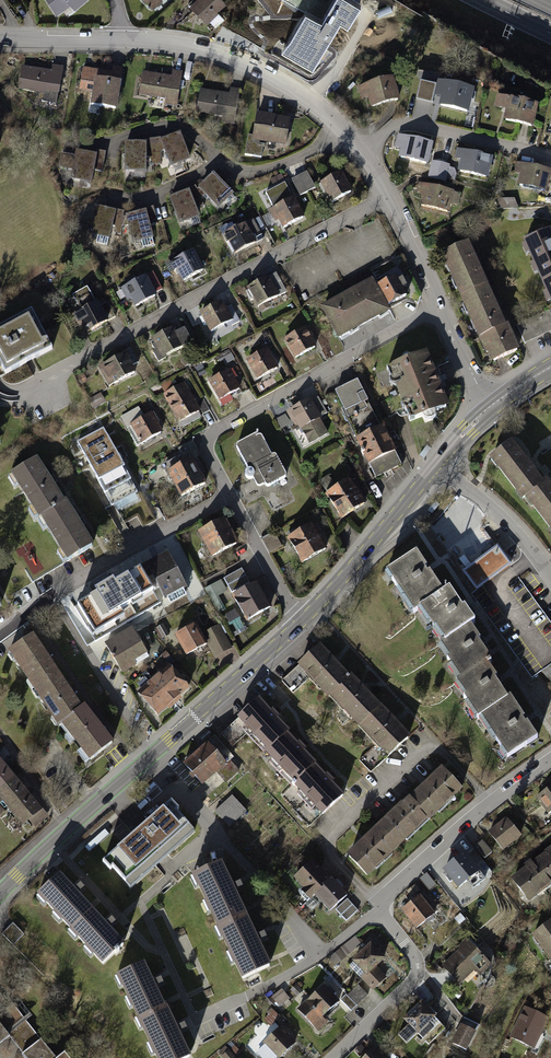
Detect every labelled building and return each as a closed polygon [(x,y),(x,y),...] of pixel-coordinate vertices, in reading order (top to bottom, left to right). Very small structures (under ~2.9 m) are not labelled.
[(56,12),(74,0),(48,0),(56,12)] [(192,10),(195,14),(208,26),(231,4),(228,0),(203,0),(192,10)] [(352,0),(334,0),(322,19),(307,10),(306,11),(287,44),(296,49),(292,57),(314,69),(347,13),(354,17),(361,5),(352,0)] [(306,11),(307,10),(322,19),(334,0),(287,0),(306,11)] [(49,70),(25,66),(21,87),(49,92),(48,100),(59,102),(65,65),(56,63),(54,71),(49,70)] [(165,75),(143,72),(139,93),(168,98),(166,106),(177,107),(183,70),(174,69),(173,77),(165,75)] [(97,71),(92,106),(117,110),(122,74),(115,73),(97,71)] [(369,96),(371,104),(401,97),(396,78),(362,86),(365,97),(369,96)] [(444,96),(442,105),(472,112),(477,93),(443,84),(440,95),(444,96)] [(225,94),(202,91),(199,112),(227,116),(226,124),(237,126),(242,89),(233,88),(232,95),(225,94)] [(511,114),(509,122),(538,130),(543,111),(510,102),(507,113),(511,114)] [(287,119),(258,116),(256,134),(248,133),(246,157),(261,158),(263,141),(294,144),(296,120),(287,119)] [(179,134),(165,141),(175,164),(195,156),(185,132),(179,134)] [(404,147),(402,155),(432,163),(437,144),(403,135),(400,146),(404,147)] [(147,141),(130,142),(130,168),(152,168),(152,142),(147,141)] [(103,155),(82,152),(81,157),(67,155),(65,170),(78,172),(78,177),(100,180),(102,159),(103,155)] [(462,164),(460,172),(490,180),(495,161),(461,152),(458,163),(462,164)] [(451,165),(435,161),(430,180),(446,184),(451,165)] [(521,186),(550,194),(550,191),(550,174),(522,166),(519,177),(523,178),(521,186)] [(310,172),(294,181),(303,196),(319,188),(310,172)] [(345,175),(321,187),(324,193),(331,207),(355,194),(345,175)] [(217,176),(201,189),(217,209),(234,195),(221,180),(217,176)] [(289,184),(267,195),(274,210),(296,199),(289,184)] [(426,201),(424,209),(453,216),(458,197),(425,188),(422,200),(426,201)] [(191,191),(171,200),(181,224),(201,215),(194,198),(191,191)] [(295,201),(275,211),(285,231),(305,221),(302,216),(295,201)] [(121,210),(99,206),(95,232),(117,235),(119,217),(121,210)] [(153,209),(132,215),(140,240),(160,233),(155,215),(153,209)] [(246,230),(225,240),(229,247),(235,260),(239,258),(256,250),(246,230)] [(550,302),(550,241),(528,251),(550,302)] [(474,266),(465,248),(444,257),(492,361),(513,351),(503,329),(487,295),(474,266)] [(194,256),(174,266),(176,271),(184,286),(204,276),(194,256)] [(347,302),(326,313),(340,341),(417,302),(402,273),(347,302)] [(150,277),(129,287),(133,294),(139,308),(160,297),(150,277)] [(275,278),(251,291),(254,297),(261,310),(285,298),(275,278)] [(228,302),(204,315),(207,322),(214,335),(238,322),(228,302)] [(101,303),(80,314),(83,320),(90,334),(111,324),(101,303)] [(0,328),(0,368),(2,371),(29,357),(49,347),(31,312),(0,328)] [(184,326),(161,338),(164,344),(171,358),(195,346),(184,326)] [(312,330),(288,342),(299,362),(322,350),(315,336),(312,330)] [(275,349),(251,362),(261,381),(285,369),(277,355),(275,349)] [(124,359),(105,368),(116,388),(144,373),(134,353),(124,359)] [(426,358),(389,376),(414,425),(451,407),(443,391),(426,358)] [(238,370),(214,382),(224,402),(248,390),(241,375),(238,370)] [(365,380),(337,394),(379,476),(388,472),(407,462),(382,413),(365,380)] [(187,423),(207,412),(202,404),(190,381),(170,392),(187,423)] [(314,400),(290,414),(310,450),(334,436),(314,400)] [(147,442),(168,432),(164,425),(157,411),(136,421),(147,442)] [(279,419),(284,427),(293,421),(288,414),(279,419)] [(103,428),(78,441),(112,505),(137,492),(103,428)] [(259,436),(237,447),(260,490),(281,478),(259,436)] [(492,460),(510,482),(544,523),(550,532),(550,485),(515,441),(492,460)] [(42,457),(12,477),(70,562),(99,542),(85,521),(56,478),(42,457)] [(197,457),(169,471),(180,493),(208,479),(204,470),(197,457)] [(358,480),(329,495),(343,521),(372,506),(358,480)] [(231,520),(203,534),(215,558),(243,544),(238,533),(231,520)] [(316,525),(289,541),(302,562),(328,546),(316,525)] [(484,559),(499,549),(484,527),(450,550),(464,572),(484,559)] [(464,572),(476,590),(495,577),(511,567),(499,549),(484,559),(464,572)] [(507,757),(508,758),(538,739),(528,723),(526,724),(524,722),(523,720),(525,719),(511,696),(507,699),(497,684),(495,681),(497,679),(489,668),(493,665),(480,644),(478,642),(481,640),(472,627),(475,625),(465,609),(463,610),(460,607),(449,590),(444,593),(430,572),(428,573),(426,570),(425,568),(427,567),(417,552),(387,571),(388,572),(385,574),(390,582),(392,580),(402,595),(399,596),(411,614),(413,612),(414,614),(418,611),(427,626),(430,625),(442,645),(439,647),(451,666),(449,668),(458,683),(457,684),(458,685),(456,687),(468,705),(465,707),(475,721),(477,720),(478,721),(479,720),(493,741),(496,739),(502,749),(500,751),(505,759),(507,757)] [(168,553),(140,568),(153,590),(159,587),(165,597),(187,586),(168,553)] [(98,594),(75,607),(96,642),(161,603),(153,590),(140,568),(114,584),(112,581),(97,591),(98,594)] [(208,584),(211,598),(228,593),(224,579),(208,584)] [(259,583),(232,597),(246,622),(272,608),(259,583)] [(9,602),(0,589),(0,607),(9,602)] [(197,626),(177,637),(190,658),(209,647),(197,626)] [(234,649),(222,627),(204,636),(216,658),(234,649)] [(140,630),(106,648),(120,675),(154,656),(140,630)] [(42,636),(10,658),(46,714),(91,767),(121,745),(106,725),(80,696),(56,658),(42,636)] [(305,671),(389,758),(415,733),(399,716),(372,689),(348,664),(332,646),(305,671)] [(176,668),(142,697),(160,719),(169,711),(186,697),(194,690),(176,668)] [(240,727),(323,814),(350,789),(331,770),(310,748),(281,717),(266,702),(240,727)] [(215,743),(189,765),(205,784),(231,761),(215,743)] [(0,762),(0,803),(24,832),(48,813),(40,803),(27,787),(15,773),(3,759),(0,762)] [(367,839),(348,857),(368,879),(464,790),(443,768),(429,782),(395,813),(367,839)] [(549,813),(550,812),(550,788),(538,797),(549,813)] [(237,798),(218,813),(231,829),(250,814),(237,798)] [(172,818),(106,877),(122,895),(204,821),(188,803),(172,818)] [(507,818),(489,832),(502,848),(520,834),(507,818)] [(476,844),(486,857),(495,850),(485,837),(476,844)] [(466,853),(447,871),(464,890),(483,871),(466,853)] [(514,883),(529,902),(550,885),(550,855),(533,868),(514,883)] [(317,860),(294,884),(325,912),(347,889),(339,881),(323,866),(317,860)] [(228,867),(198,882),(244,976),(275,962),(261,935),(241,894),(228,867)] [(62,877),(40,898),(101,963),(123,943),(108,927),(77,893),(62,877)] [(416,891),(398,905),(418,928),(435,914),(416,891)] [(338,906),(346,919),(360,911),(352,897),(338,906)] [(535,937),(550,954),(550,923),(535,937)] [(357,935),(344,947),(353,955),(365,943),(357,935)] [(348,966),(377,992),(399,968),(371,942),(348,966)] [(478,943),(449,968),(466,987),(495,962),(478,943)] [(120,980),(157,1057),(178,1057),(191,1052),(181,1030),(160,986),(151,966),(120,980)] [(321,982),(296,1009),(318,1029),(342,1001),(321,982)] [(354,1010),(369,993),(359,983),(343,1000),(354,1010)] [(433,1000),(415,1018),(432,1036),(451,1018),(433,1000)] [(543,1048),(550,1029),(550,1011),(533,1003),(518,1037),(543,1048)] [(11,1036),(30,1057),(62,1057),(27,1017),(11,1031),(0,1018),(0,1046),(11,1036)] [(268,1041),(285,1057),(303,1039),(286,1023),(268,1041)] [(464,1045),(482,1051),(490,1030),(471,1024),(464,1045)] [(226,1057),(233,1057),(242,1052),(234,1041),(221,1051),(226,1057)] [(380,1047),(369,1057),(392,1057),(380,1047)]
